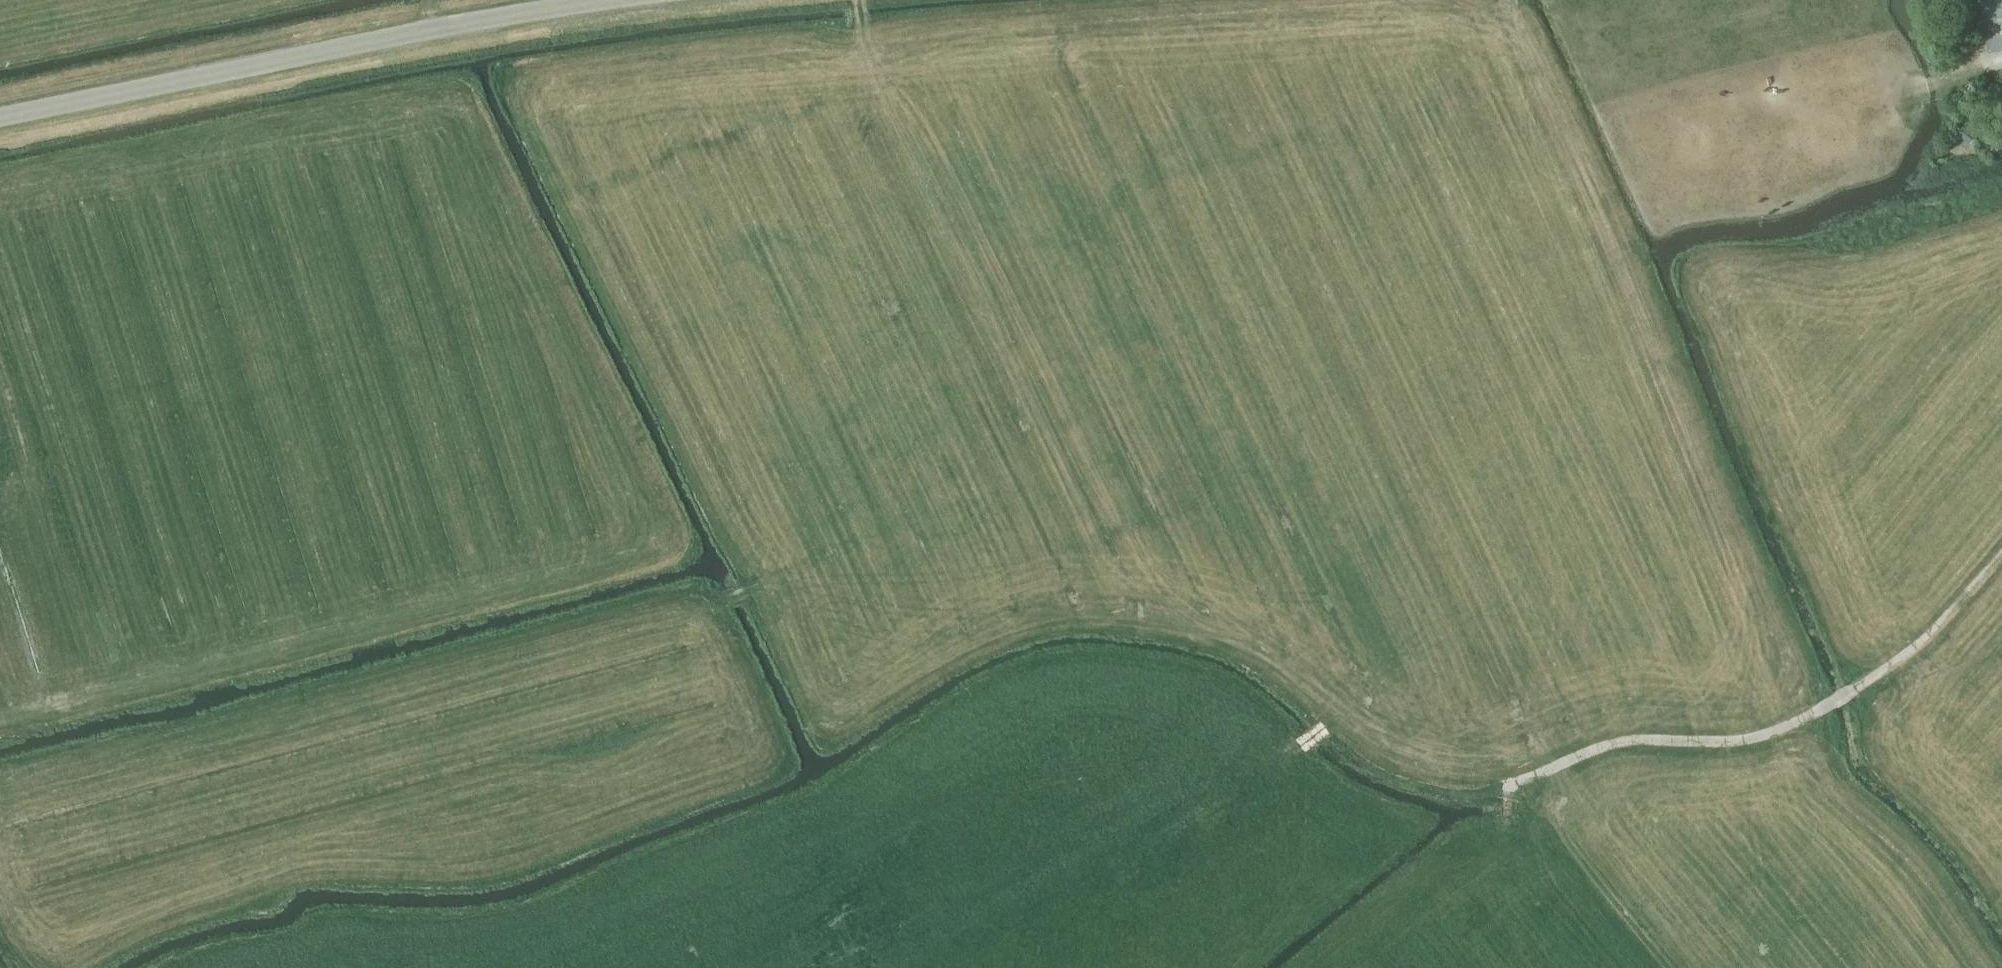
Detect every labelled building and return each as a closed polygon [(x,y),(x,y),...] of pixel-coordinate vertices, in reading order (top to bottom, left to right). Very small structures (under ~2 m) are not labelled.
[(1989,52),(2001,49),(2001,0),(1977,0),(1989,52)]
